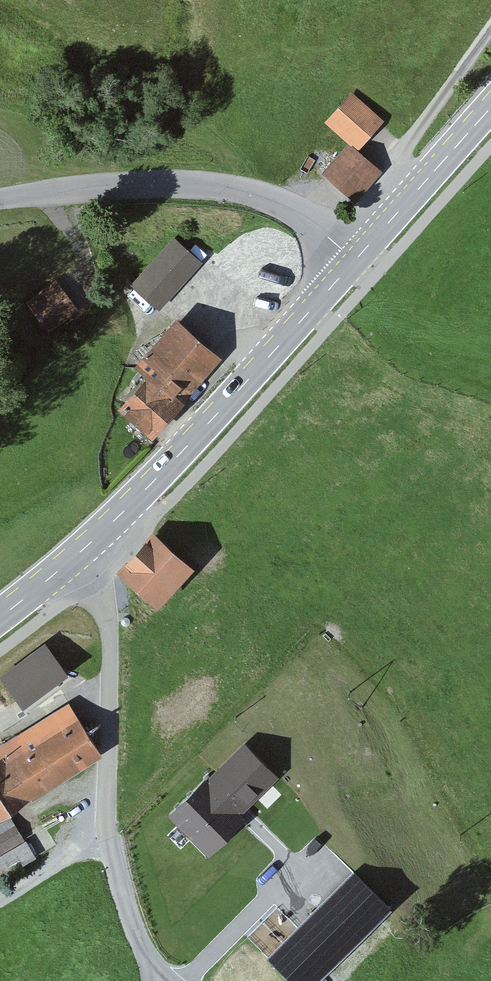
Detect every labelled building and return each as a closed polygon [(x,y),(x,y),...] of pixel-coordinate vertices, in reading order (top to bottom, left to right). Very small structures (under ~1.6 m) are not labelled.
[(353,96),(327,125),(358,153),(383,124),(353,96)] [(379,175),(348,149),(324,177),(355,203),(379,175)] [(200,266),(173,243),(134,287),(161,311),(200,266)] [(82,316),(59,281),(23,304),(46,339),(82,316)] [(217,367),(175,329),(132,377),(144,388),(119,416),(154,447),(185,413),(180,409),(217,367)] [(192,573),(155,538),(119,577),(156,611),(192,573)] [(0,681),(0,682),(23,713),(67,681),(44,650),(0,681)] [(355,724),(305,683),(180,832),(213,860),(272,790),(288,803),(355,724)] [(100,763),(65,707),(0,748),(0,768),(0,826),(100,763)] [(36,856),(21,818),(0,827),(0,871),(36,856)] [(267,961),(287,980),(323,980),(421,885),(361,825),(333,854),(354,875),(267,961)]
